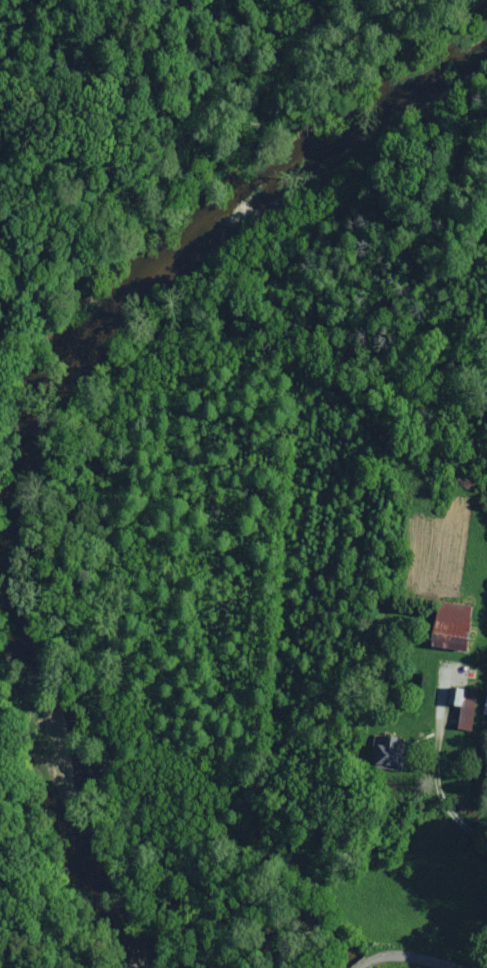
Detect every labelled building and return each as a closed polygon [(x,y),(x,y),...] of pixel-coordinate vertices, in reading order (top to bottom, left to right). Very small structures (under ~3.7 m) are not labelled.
[(451,635),(452,631),(441,630),(438,647),(473,653),(476,633),(468,632),(467,638),(451,635)] [(461,730),(474,731),(479,691),(454,688),(451,705),(464,707),(461,730)] [(376,770),(406,772),(408,748),(404,747),(405,738),(390,737),(390,738),(378,737),(378,742),(376,770)]
